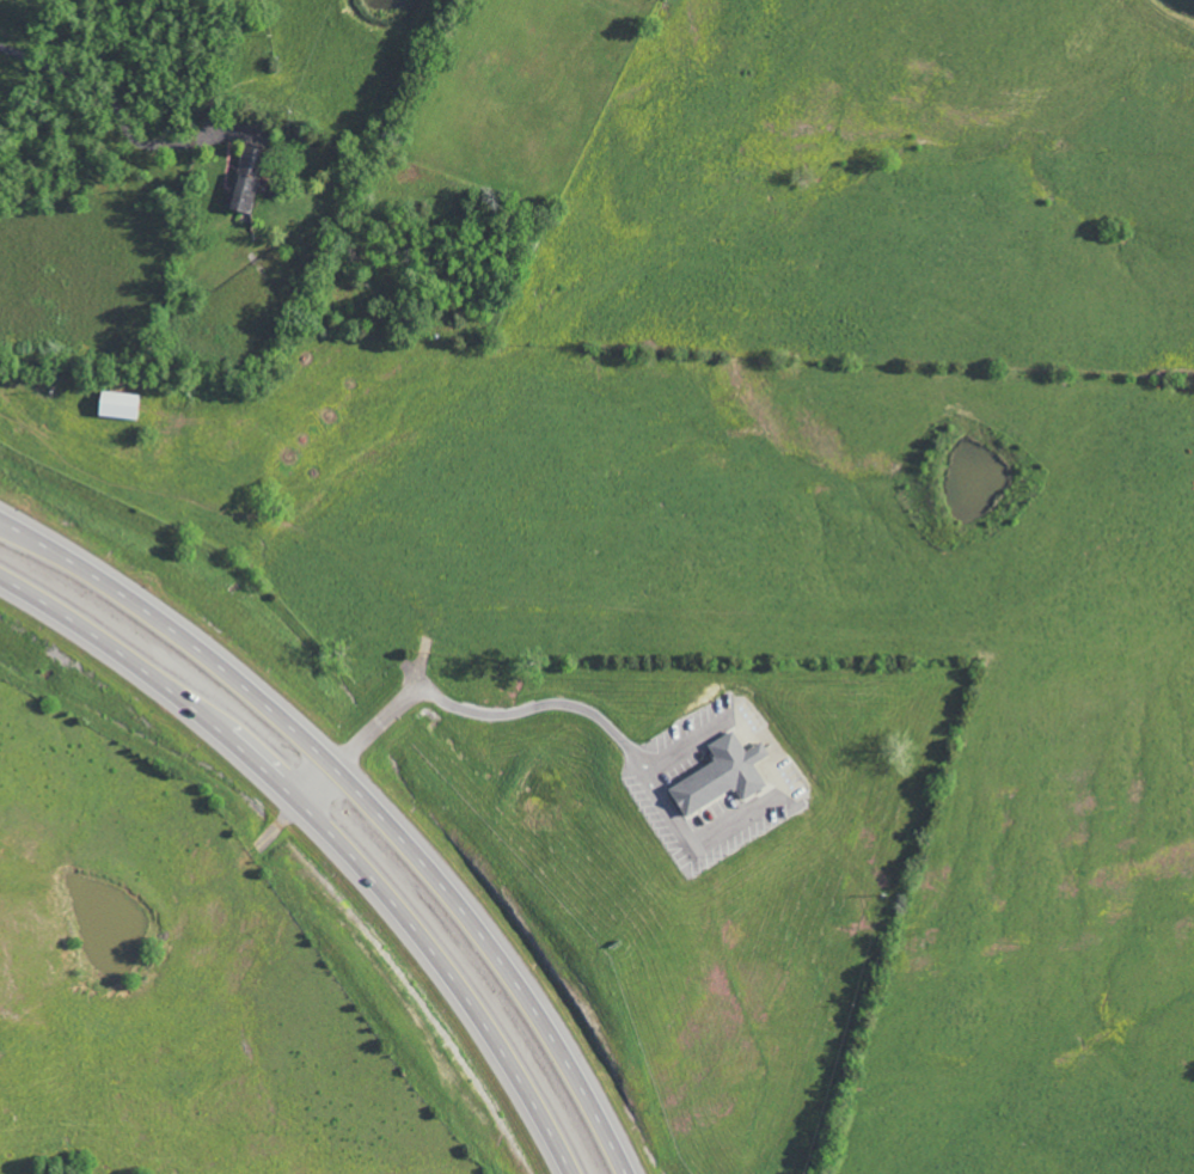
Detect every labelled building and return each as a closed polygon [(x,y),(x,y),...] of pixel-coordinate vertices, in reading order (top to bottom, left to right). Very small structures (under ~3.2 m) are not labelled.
[(260,149),(240,145),(228,207),(249,211),(260,149)] [(135,418),(136,393),(96,391),(95,416),(135,418)] [(665,787),(681,816),(732,788),(739,799),(764,786),(752,763),(767,755),(759,741),(742,750),(731,730),(704,745),(713,761),(665,787)]
